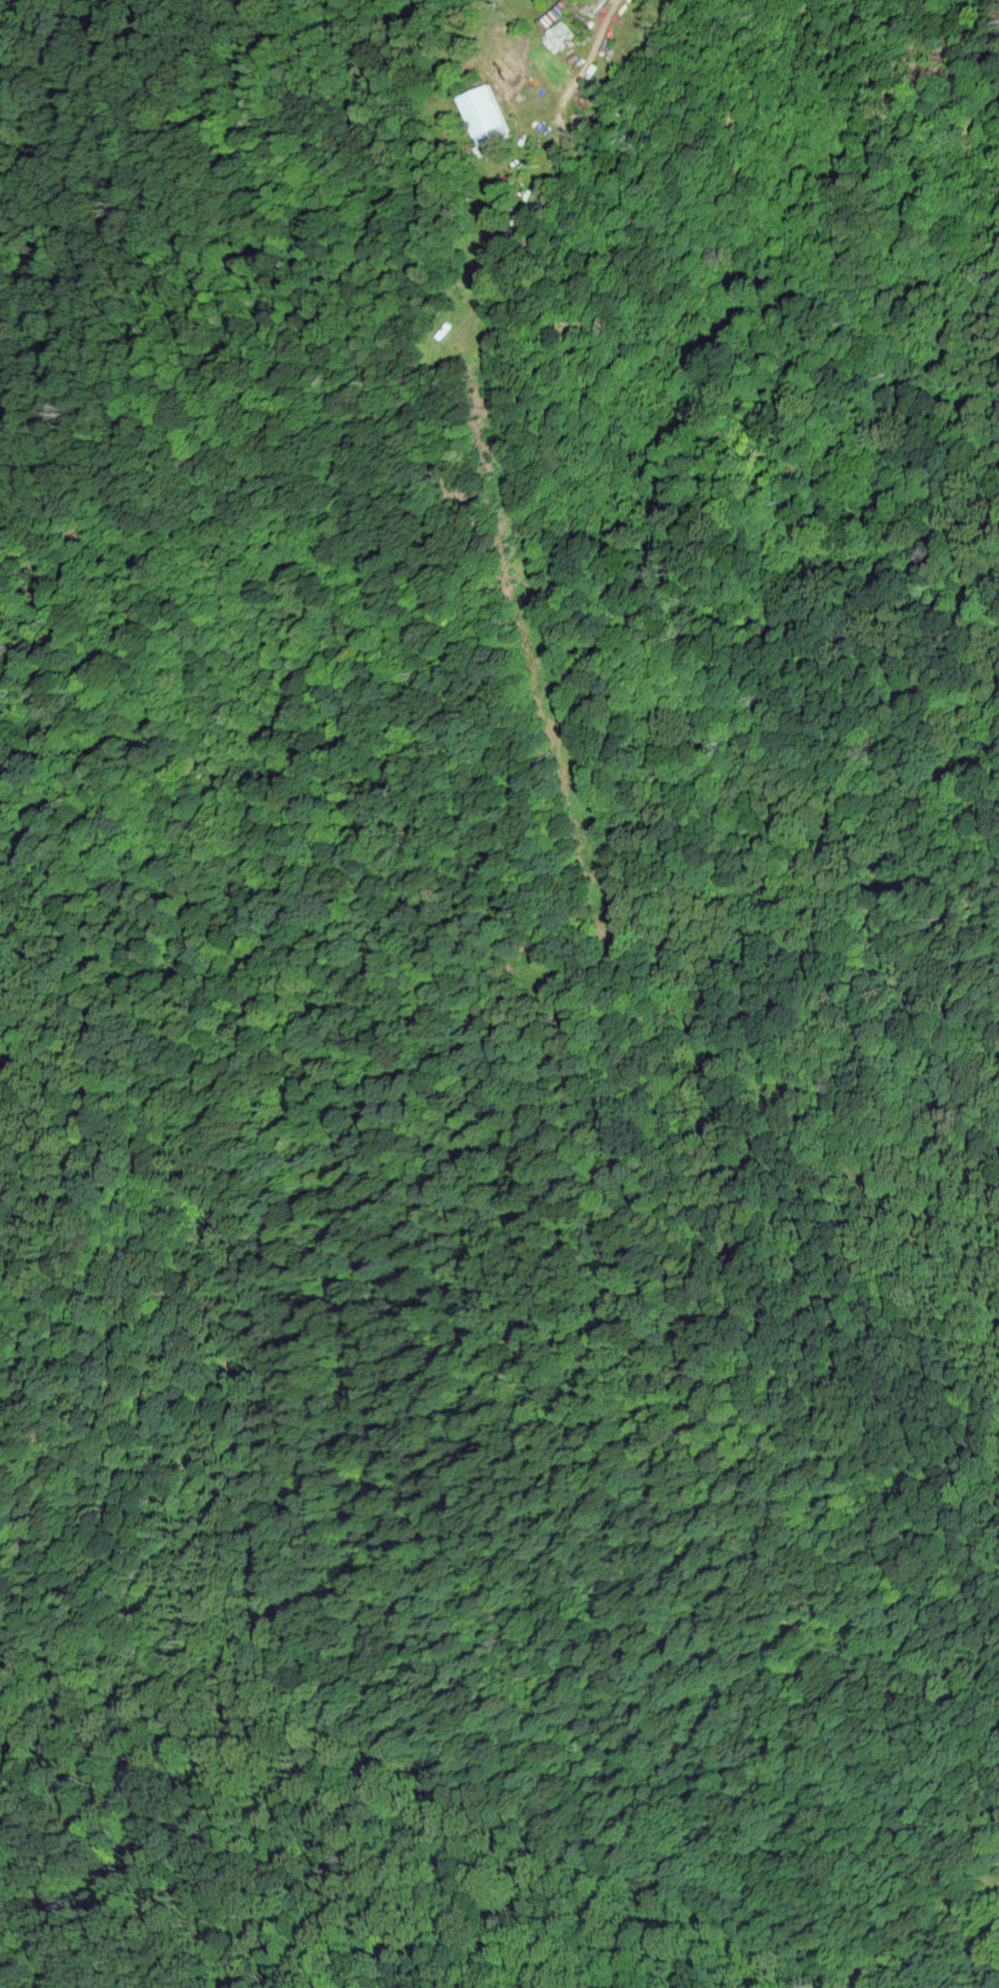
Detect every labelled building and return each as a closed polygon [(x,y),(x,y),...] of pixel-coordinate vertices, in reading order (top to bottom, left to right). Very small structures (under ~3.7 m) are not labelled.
[(460,95),(481,147),(514,134),(493,82),(460,95)]
